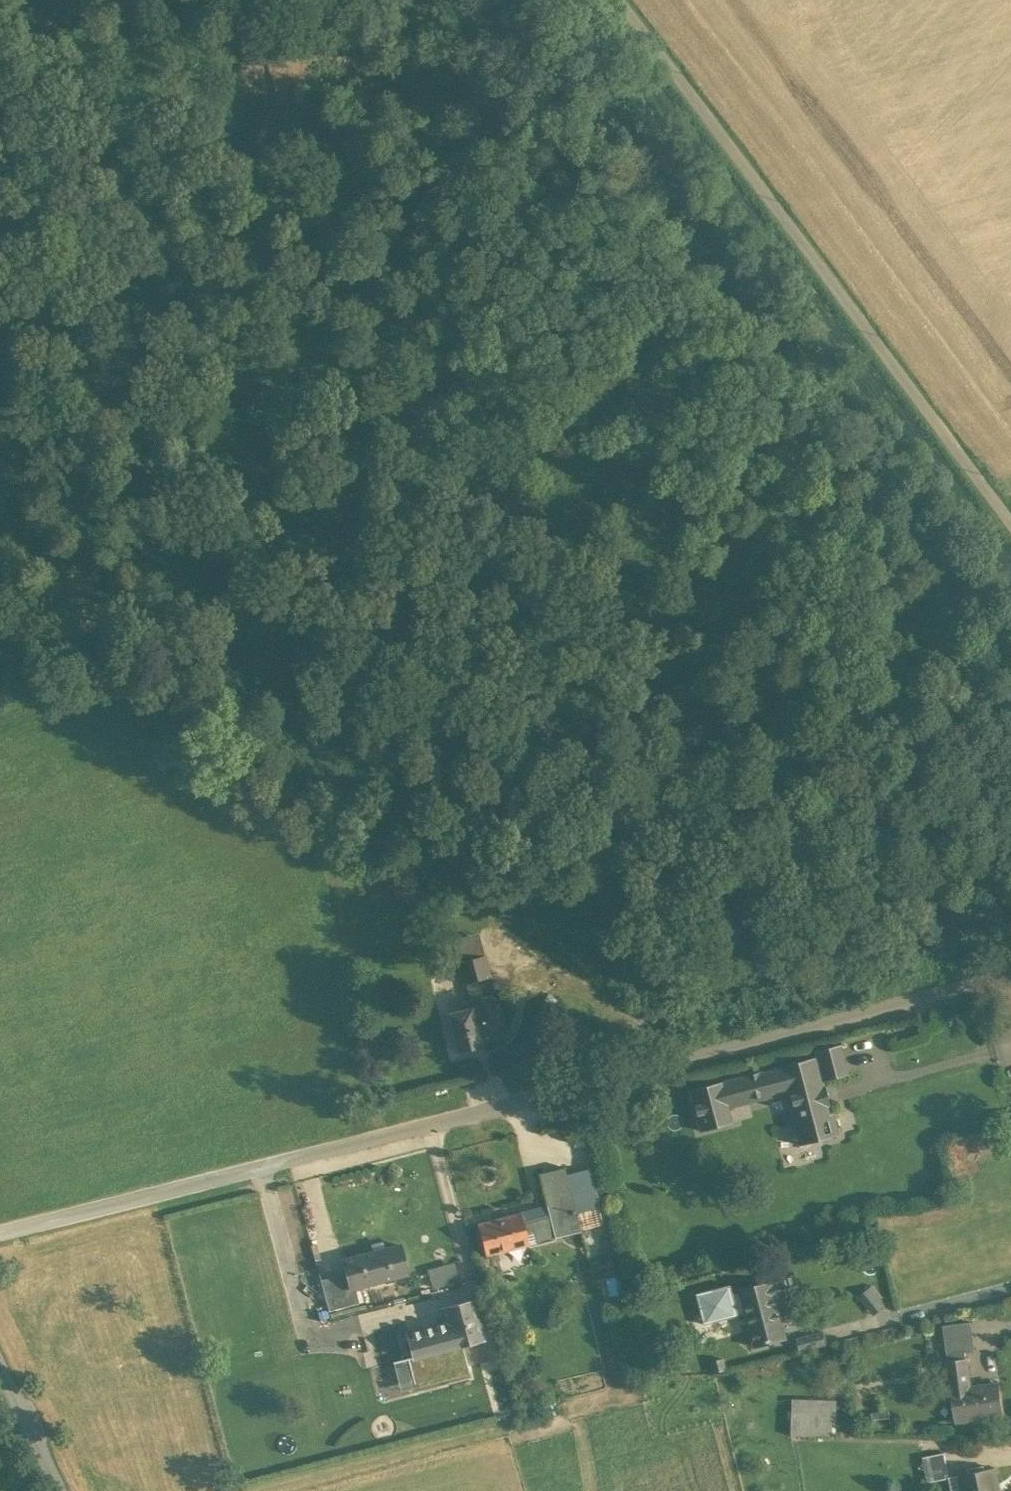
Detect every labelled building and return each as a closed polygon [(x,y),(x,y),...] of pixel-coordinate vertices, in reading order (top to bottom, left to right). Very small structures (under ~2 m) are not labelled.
[(457,955),(473,954),(472,934),(457,935),(457,955)] [(485,956),(458,963),(463,984),(475,981),(491,977),(485,956)] [(491,977),(475,981),(481,1007),(450,1015),(459,1050),(479,1045),(478,1041),(505,1034),(491,977)] [(840,1052),(813,1058),(820,1086),(847,1080),(840,1052)] [(813,1058),(774,1069),(781,1094),(797,1152),(835,1142),(820,1086),(813,1058)] [(774,1069),(745,1076),(750,1099),(749,1100),(749,1102),(781,1094),(774,1069)] [(745,1076),(689,1090),(700,1131),(731,1122),(727,1105),(749,1100),(750,1099),(745,1076)] [(580,1231),(564,1168),(539,1174),(555,1238),(580,1231)] [(521,1213),(478,1225),(486,1256),(529,1245),(521,1213)] [(400,1245),(341,1260),(344,1274),(349,1290),(356,1288),(408,1274),(400,1245)] [(451,1261),(426,1267),(430,1288),(456,1283),(451,1261)] [(344,1274),(321,1280),(329,1311),(360,1303),(356,1288),(349,1290),(344,1274)] [(797,1276),(741,1290),(756,1347),(788,1339),(777,1300),(801,1294),(797,1276)] [(703,1321),(735,1313),(728,1284),(696,1291),(703,1321)] [(885,1308),(870,1289),(860,1297),(876,1315),(885,1308)] [(473,1300),(441,1308),(445,1322),(406,1332),(412,1356),(407,1358),(414,1382),(431,1378),(430,1374),(447,1369),(448,1373),(469,1368),(463,1345),(484,1339),(473,1300)] [(972,1323),(944,1326),(948,1355),(966,1353),(976,1351),(972,1323)] [(824,1332),(798,1339),(801,1352),(827,1345),(824,1332)] [(966,1353),(948,1355),(952,1383),(970,1381),(967,1359),(966,1353)] [(1001,1384),(971,1388),(970,1381),(952,1383),(957,1422),(1005,1416),(1001,1384)] [(837,1401),(794,1400),(793,1437),(836,1438),(837,1401)] [(945,1454),(924,1458),(929,1483),(951,1479),(945,1454)] [(961,1476),(964,1490),(1000,1490),(995,1469),(961,1476)]
